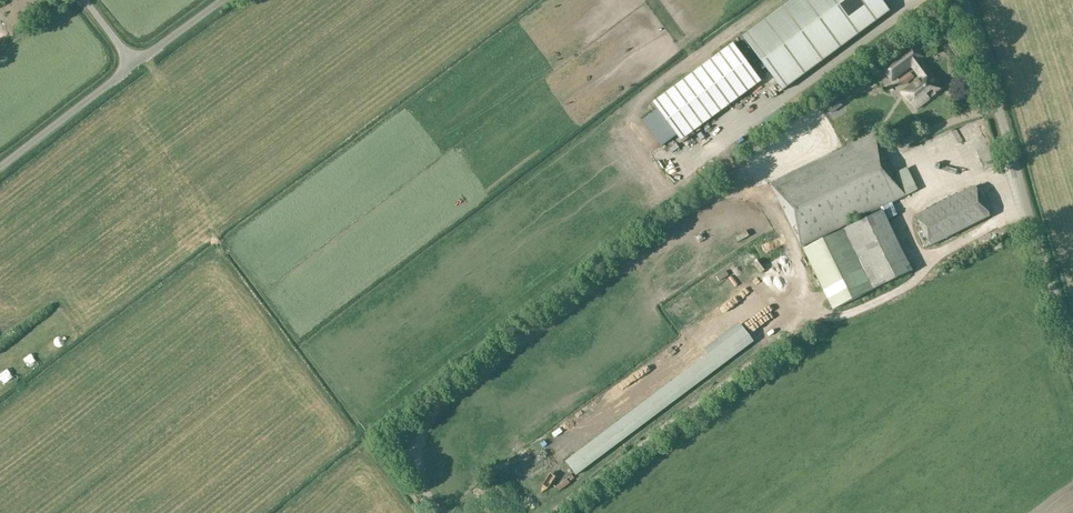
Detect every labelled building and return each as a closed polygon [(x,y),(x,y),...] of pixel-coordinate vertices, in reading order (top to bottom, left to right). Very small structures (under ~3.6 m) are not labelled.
[(743,37),(784,91),(890,12),(882,0),(792,0),(743,37)] [(734,44),(654,103),(682,141),(762,81),(734,44)] [(915,44),(883,68),(892,81),(912,66),(921,78),(902,93),(908,101),(910,99),(917,109),(937,93),(936,92),(941,88),(931,74),(933,73),(922,59),(925,56),(915,44)] [(899,80),(904,86),(915,78),(910,72),(899,80)] [(802,247),(881,208),(883,211),(804,250),(833,309),(912,271),(888,221),(892,219),(891,218),(898,215),(893,202),(906,196),(875,133),(771,184),(802,247)] [(916,216),(932,247),(991,217),(976,186),(916,216)] [(683,274),(678,277),(683,285),(688,282),(683,274)] [(742,328),(565,461),(575,475),(752,341),(742,328)]
